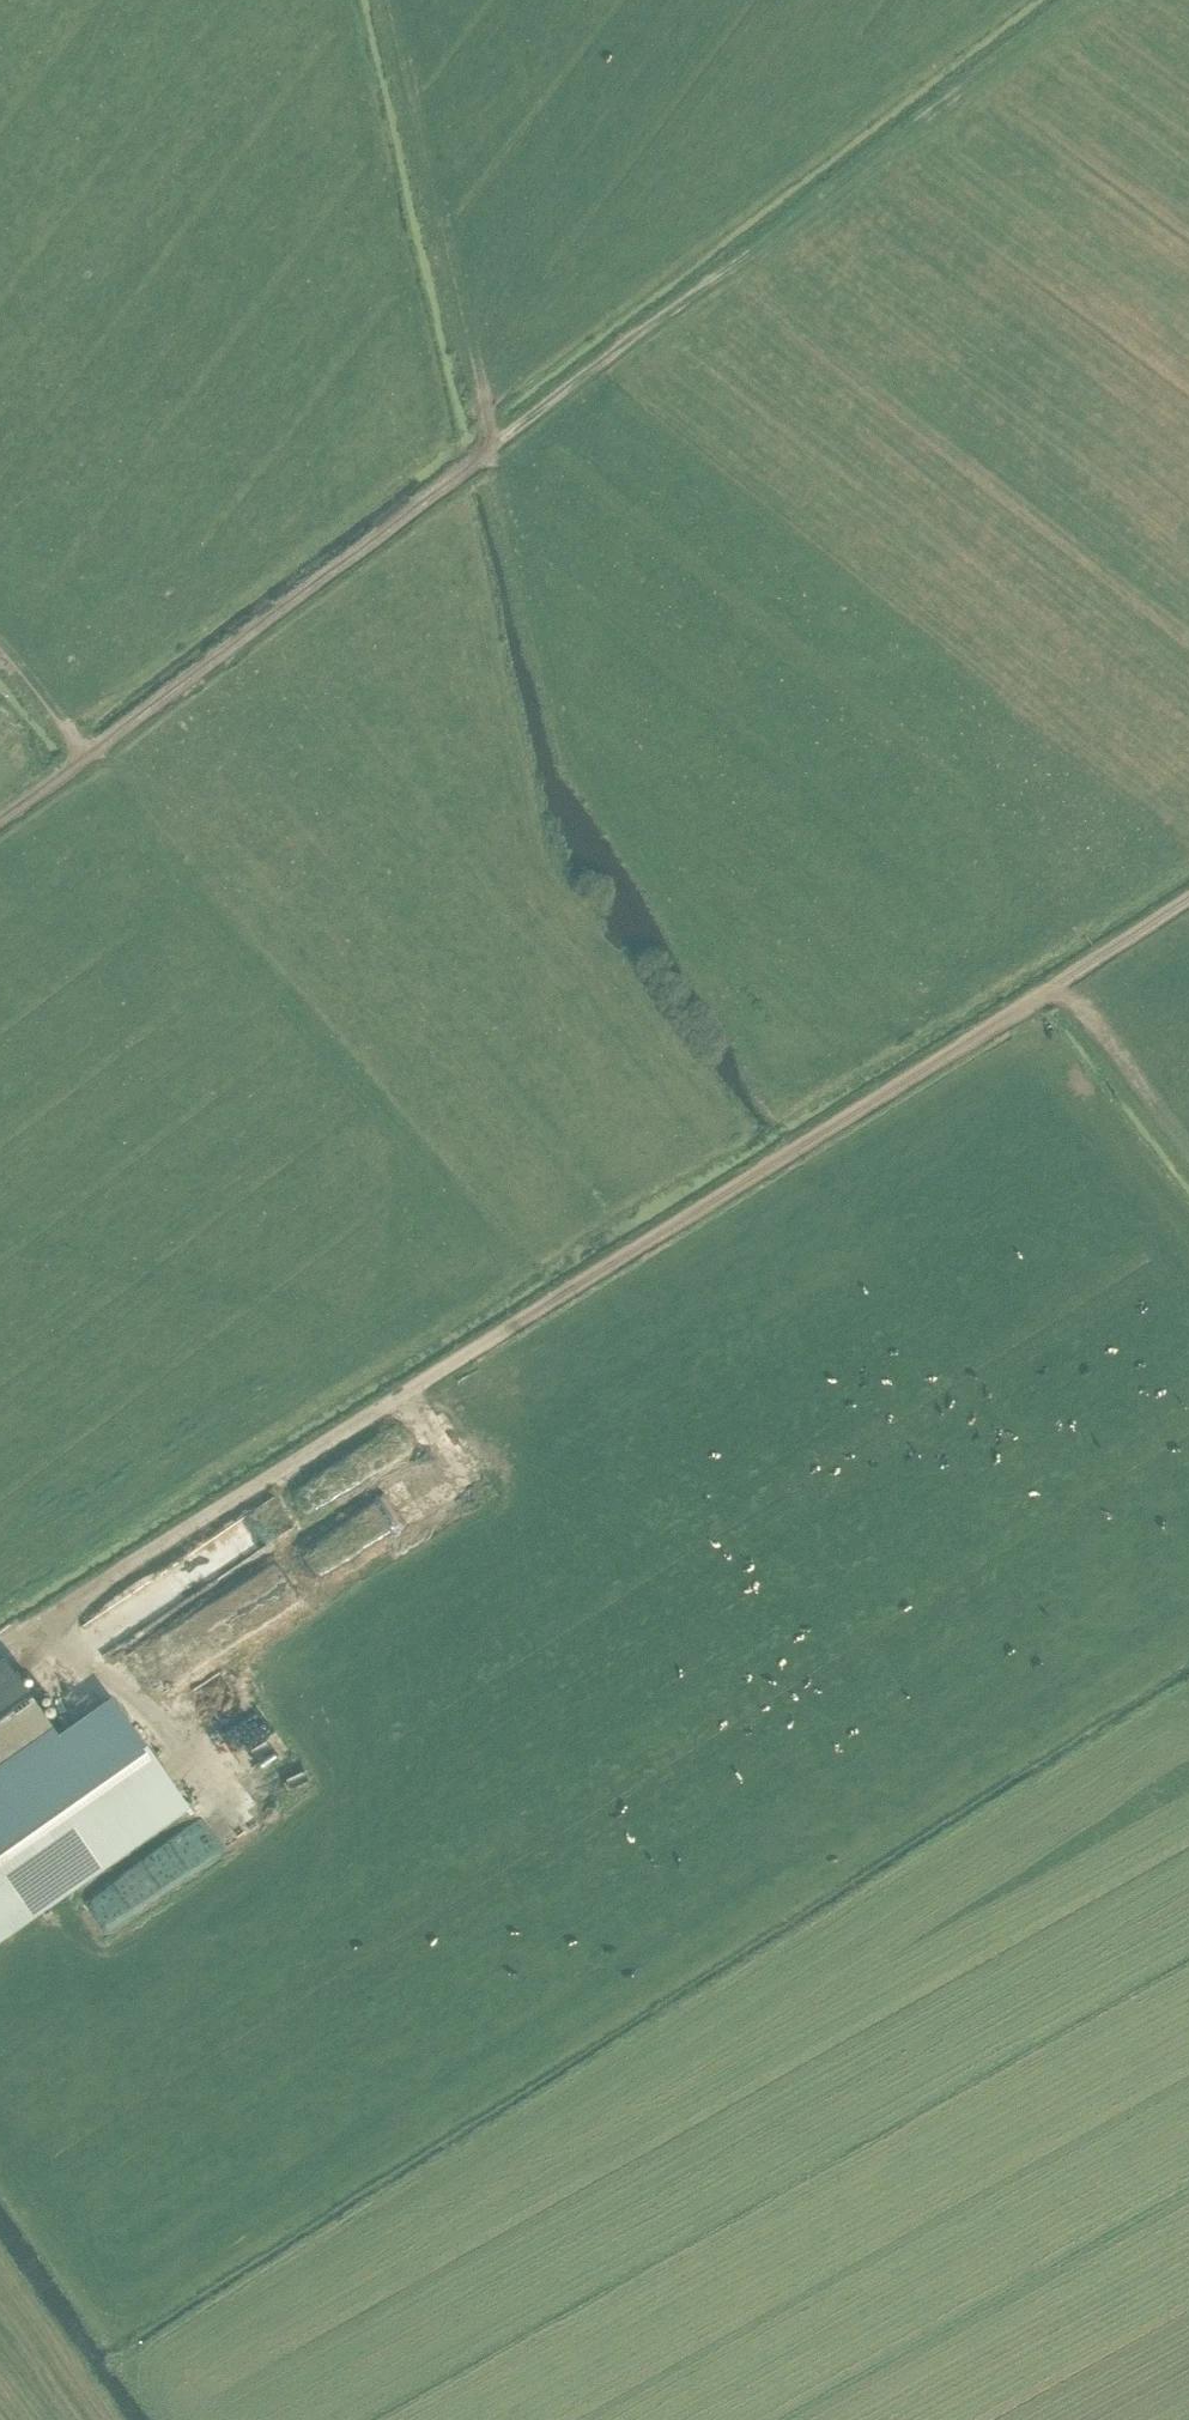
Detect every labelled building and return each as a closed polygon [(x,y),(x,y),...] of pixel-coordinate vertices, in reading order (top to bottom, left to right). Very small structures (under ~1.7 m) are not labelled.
[(0,1662),(0,1939),(189,1807),(117,1705),(64,1742),(5,1658),(0,1662)]
